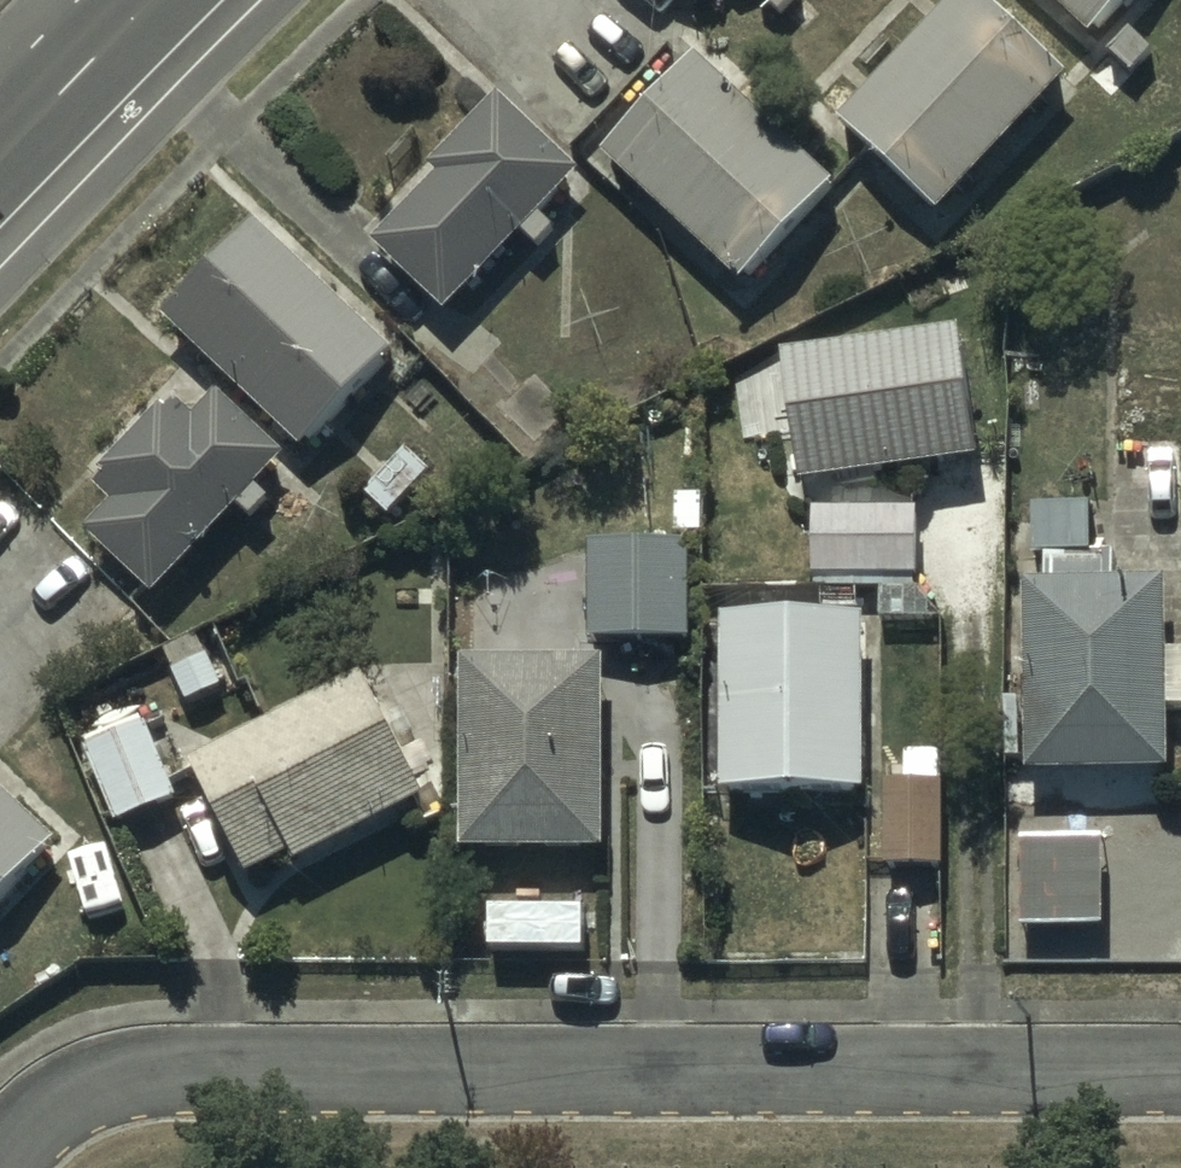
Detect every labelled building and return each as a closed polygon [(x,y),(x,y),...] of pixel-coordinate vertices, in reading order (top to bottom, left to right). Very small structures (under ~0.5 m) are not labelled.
[(971,0),(960,0),(839,135),(936,222),(1062,82),(971,0)] [(1087,48),(1134,0),(1038,0),(1087,48)] [(694,62),(602,161),(742,290),(833,191),(694,62)] [(437,181),(373,250),(447,318),(521,238),(540,257),(556,240),(537,223),(577,180),(496,105),(431,175),(437,181)] [(252,228),(161,324),(300,455),(390,359),(252,228)] [(960,341),(783,364),(799,492),(976,470),(960,341)] [(85,538),(150,601),(236,513),(249,525),(267,506),(255,494),(282,466),(215,402),(193,425),(177,410),(95,493),(112,509),(85,538)] [(918,513),(815,513),(815,590),(879,591),(879,624),(928,624),(928,592),(918,592),(918,513)] [(691,548),(589,548),(589,647),(691,647),(691,548)] [(1024,588),(1028,784),(1167,781),(1166,718),(1180,717),(1180,659),(1168,660),(1166,590),(1114,591),(1114,566),(1048,568),(1049,588),(1024,588)] [(864,623),(704,624),(705,782),(723,782),(724,805),(866,804),(864,623)] [(601,668),(463,668),(463,859),(601,859),(601,668)] [(366,684),(190,769),(246,885),(290,864),(293,869),(425,805),(366,684)] [(143,725),(82,751),(116,828),(176,802),(143,725)] [(941,785),(886,786),(888,875),(943,874),(941,785)] [(52,850),(0,801),(0,904),(52,850)]
